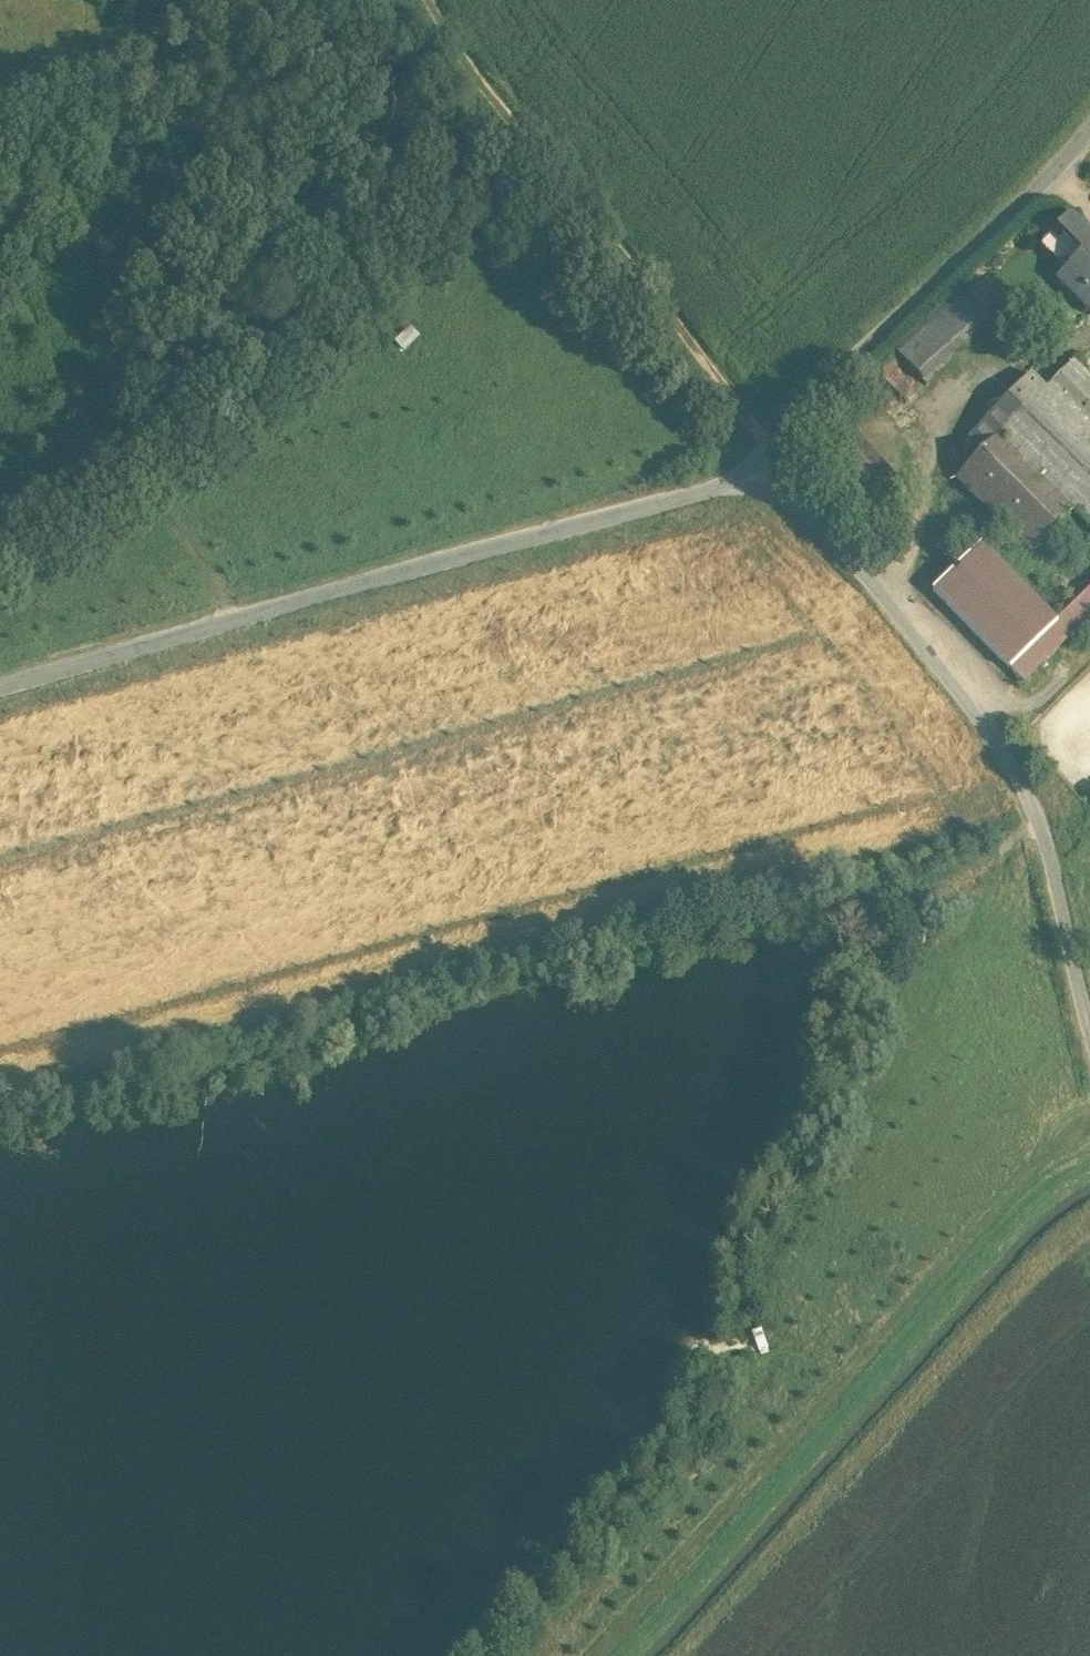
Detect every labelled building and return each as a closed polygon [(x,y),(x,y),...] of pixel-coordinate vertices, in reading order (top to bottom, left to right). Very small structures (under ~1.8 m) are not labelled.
[(1071,216),(1041,246),(1065,271),(1056,280),(1089,314),(1089,235),(1071,216)] [(1011,308),(981,279),(967,294),(991,318),(996,323),(1011,308)] [(961,289),(895,348),(923,380),(991,318),(967,294),(961,289)] [(1074,361),(1046,388),(1089,433),(1089,377),(1074,361)] [(984,451),(957,477),(1032,554),(1076,511),(1089,525),(1089,433),(1046,388),(1032,374),(1008,398),(969,436),(984,451)] [(1057,623),(981,544),(933,590),(1010,670),(1057,623)] [(1089,618),(1089,592),(1057,623),(1070,637),(1089,618)] [(1023,683),(1070,637),(1057,623),(1010,670),(1023,683)]
